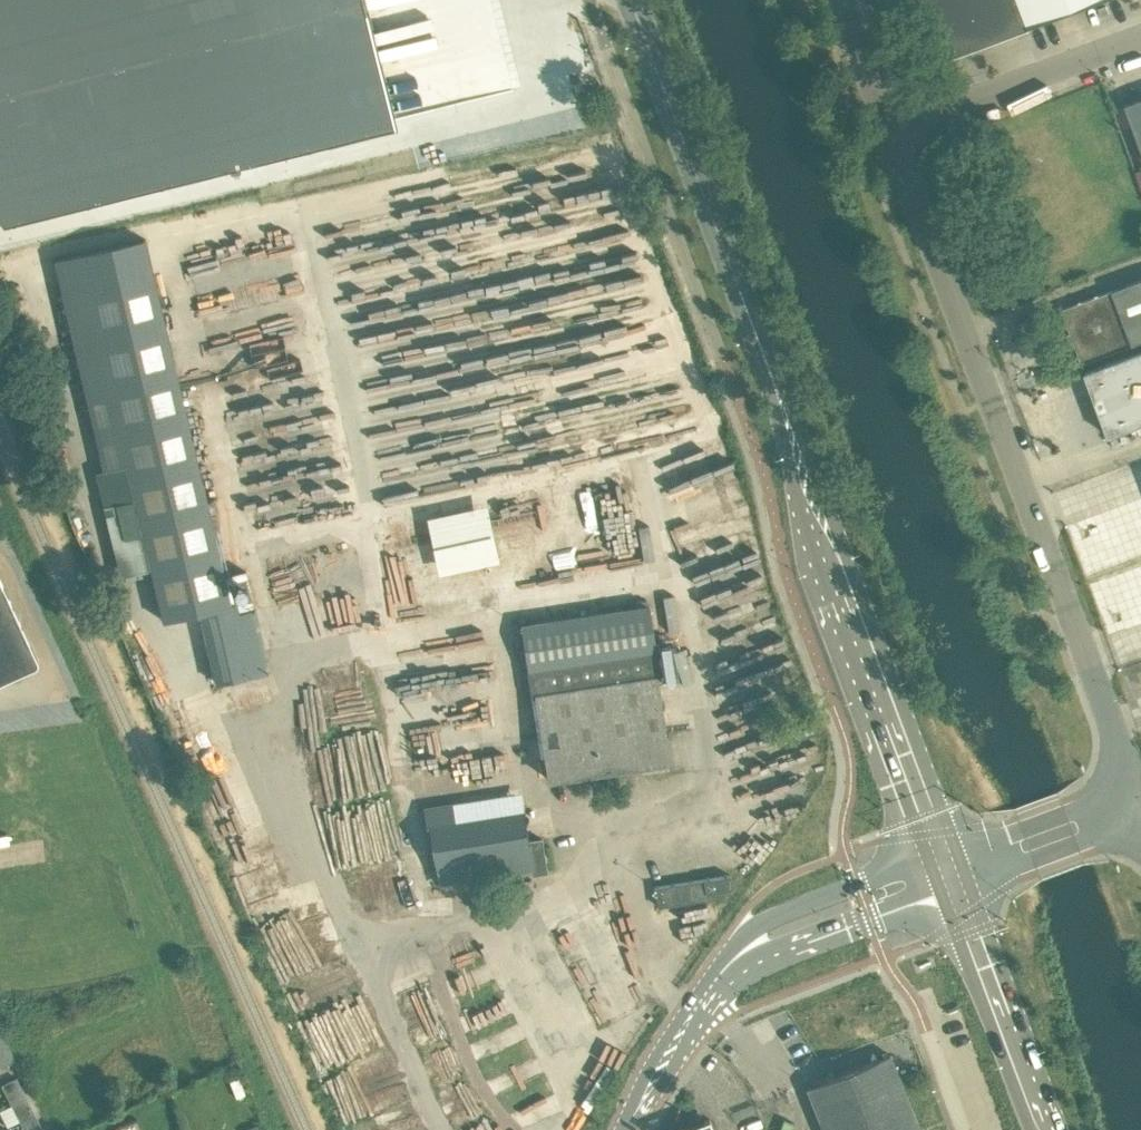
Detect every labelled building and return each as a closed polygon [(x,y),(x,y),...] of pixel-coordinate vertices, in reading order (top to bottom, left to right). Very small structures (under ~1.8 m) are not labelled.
[(4,222),(393,125),(362,0),(0,0),(0,218),(4,222)] [(493,5),(492,0),(462,0),(464,11),(493,5)] [(926,3),(947,58),(994,41),(980,3),(973,6),(970,0),(934,0),(926,3)] [(1018,0),(988,0),(980,3),(994,41),(1028,28),(1018,0)] [(1099,0),(1018,0),(1028,28),(1031,27),(1030,26),(1099,0)] [(450,126),(448,74),(406,76),(408,128),(450,126)] [(1125,103),(1140,146),(1140,97),(1125,103)] [(475,148),(477,160),(494,158),(492,146),(475,148)] [(488,200),(482,186),(467,193),(474,207),(488,200)] [(128,465),(134,491),(101,498),(119,576),(152,568),(165,623),(203,615),(218,682),(265,671),(249,600),(231,604),(145,239),(56,260),(72,331),(53,335),(60,364),(79,359),(105,471),(128,465)] [(600,271),(606,290),(616,287),(610,269),(600,271)] [(1062,308),(1082,362),(1140,341),(1140,279),(1062,308)] [(268,301),(293,296),(290,280),(266,285),(268,295),(224,302),(229,328),(271,320),(268,301)] [(609,327),(611,338),(646,332),(638,289),(603,296),(606,312),(624,309),(627,324),(609,327)] [(214,295),(200,297),(205,347),(219,346),(214,295)] [(523,306),(499,312),(514,369),(544,361),(539,342),(530,344),(525,325),(528,324),(523,306)] [(243,339),(243,362),(270,363),(270,340),(243,339)] [(1086,371),(1109,434),(1140,422),(1140,350),(1086,371)] [(219,428),(224,452),(247,448),(243,424),(219,428)] [(436,549),(481,546),(479,513),(434,516),(436,549)] [(328,575),(299,576),(301,617),(332,616),(332,610),(348,610),(347,585),(328,586),(328,575)] [(34,669),(35,669),(35,668),(36,668),(37,667),(37,666),(38,666),(38,665),(38,664),(38,663),(38,662),(38,661),(4,587),(3,587),(0,580),(0,684),(34,669)] [(648,605),(521,625),(532,698),(536,697),(549,781),(669,762),(655,676),(659,675),(648,605)] [(452,803),(423,807),(426,828),(429,827),(439,883),(534,868),(535,873),(547,871),(542,838),(528,840),(523,809),(454,820),(452,803)] [(730,876),(656,889),(658,906),(706,898),(705,893),(732,889),(730,876)] [(508,1015),(489,1019),(490,1024),(472,1028),(476,1047),(497,1042),(497,1044),(514,1040),(508,1015)] [(7,1043),(0,1046),(0,1068),(0,1069),(16,1061),(7,1043)] [(807,1087),(824,1129),(920,1129),(890,1054),(807,1087)] [(355,1110),(394,1098),(380,1055),(342,1066),(355,1110)] [(766,1081),(774,1073),(757,1058),(750,1066),(766,1081)] [(10,1103),(26,1095),(17,1077),(1,1085),(10,1103)] [(26,1095),(10,1103),(19,1121),(35,1113),(26,1095)] [(35,1113),(19,1121),(24,1129),(43,1129),(35,1113)] [(710,1118),(679,1129),(714,1129),(710,1118)] [(789,1122),(778,1129),(795,1129),(789,1122)]
